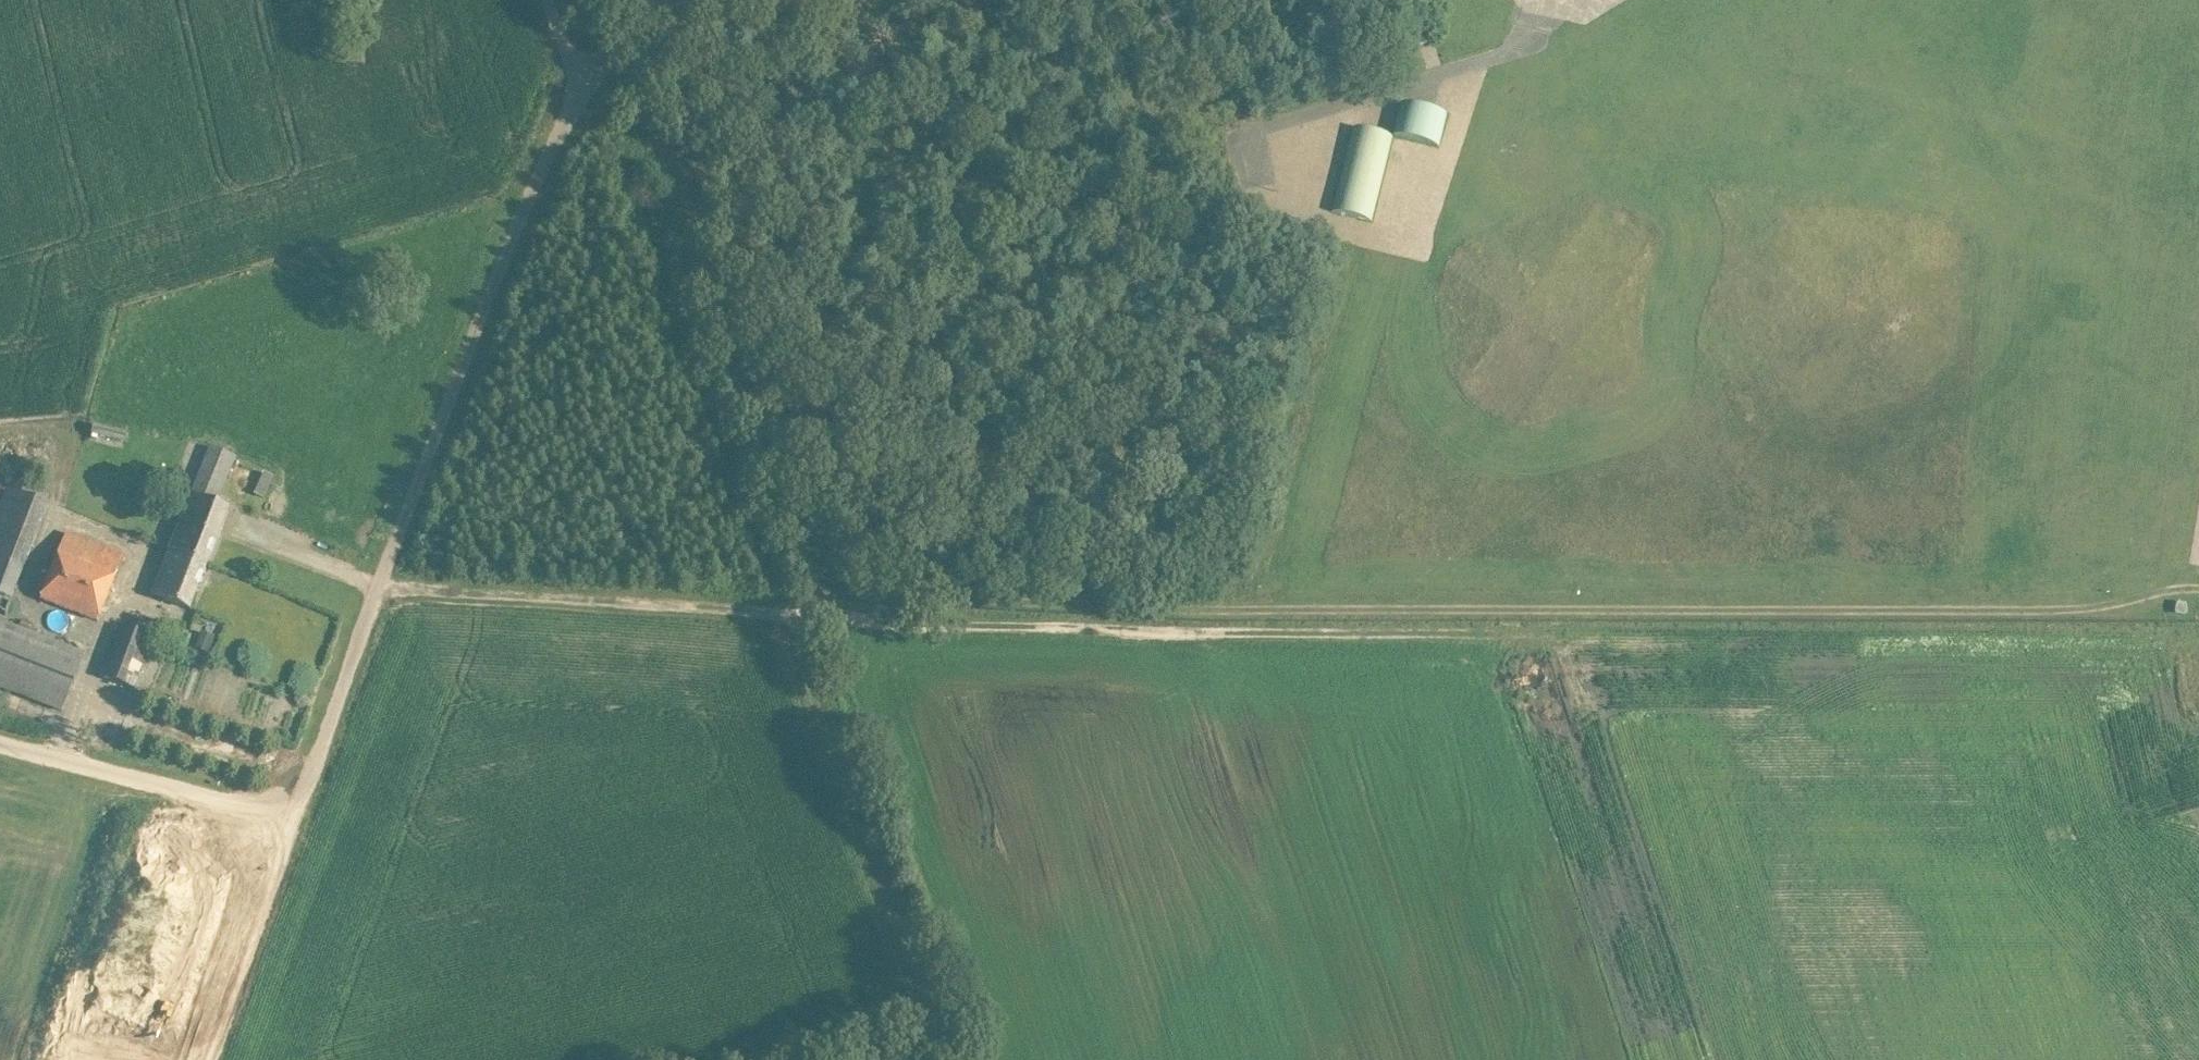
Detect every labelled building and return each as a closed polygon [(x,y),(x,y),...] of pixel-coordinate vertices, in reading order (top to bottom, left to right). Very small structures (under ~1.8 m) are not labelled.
[(1414,31),(1419,46),(1434,41),(1429,27),(1414,31)] [(1394,127),(1392,135),(1393,135),(1439,147),(1446,114),(1400,102),(1398,110),(1393,109),(1391,117),(1396,119),(1396,120),(1391,119),(1389,126),(1394,127)] [(1393,135),(1392,135),(1392,137),(1352,128),(1331,211),(1371,221),(1393,135)] [(208,446),(169,546),(209,561),(229,509),(217,504),(236,458),(216,449),(208,446)] [(0,515),(0,613),(7,616),(39,531),(0,515)] [(42,598),(98,620),(124,554),(68,531),(42,598)] [(209,561),(169,546),(150,594),(190,609),(209,561)] [(63,711),(85,654),(0,621),(0,687),(63,711)] [(119,625),(100,676),(135,689),(154,638),(119,625)]
